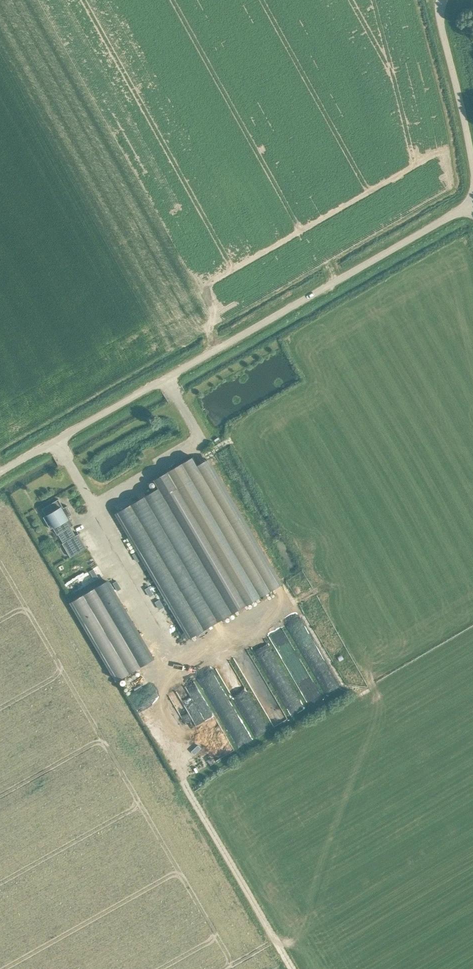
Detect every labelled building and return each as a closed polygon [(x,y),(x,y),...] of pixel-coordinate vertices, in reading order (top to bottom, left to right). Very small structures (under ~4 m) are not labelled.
[(207,459),(195,465),(191,457),(154,479),(159,488),(118,511),(191,636),(280,584),(207,459)] [(57,534),(65,530),(74,524),(69,516),(72,514),(67,505),(64,507),(59,498),(42,508),(46,515),(44,517),(51,529),(53,527),(57,534)] [(79,533),(71,538),(63,543),(71,557),(87,547),(79,533)] [(73,601),(118,678),(152,658),(107,582),(73,601)] [(278,634),(282,641),(295,634),(291,627),(278,634)] [(185,686),(196,706),(204,702),(207,709),(216,704),(210,694),(202,698),(196,687),(205,683),(202,677),(185,686)] [(193,717),(197,714),(181,688),(176,691),(193,717)] [(206,757),(208,763),(214,760),(212,754),(206,757)]
